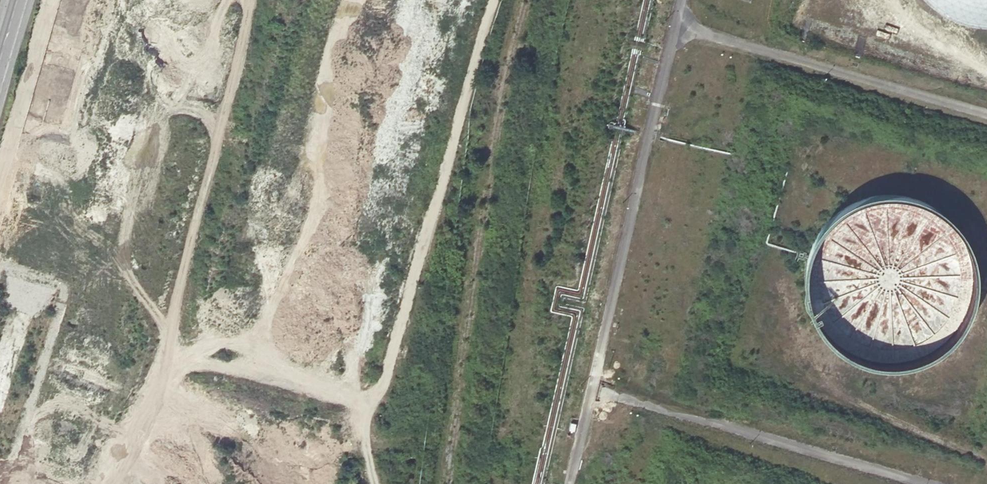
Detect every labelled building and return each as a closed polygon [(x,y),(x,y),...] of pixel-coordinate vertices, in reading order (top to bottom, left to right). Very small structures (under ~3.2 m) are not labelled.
[(929,2),(937,7),(942,10),(946,13),(951,14),(955,16),(961,18),(966,19),(975,21),(982,21),(986,21),(986,0),(927,0),(929,2)] [(956,285),(956,275),(956,274),(956,264),(955,258),(953,251),(949,240),(946,233),(941,225),(938,220),(931,212),(923,205),(918,201),(910,196),(906,194),(899,191),(890,188),(881,186),(874,185),(868,184),(860,184),(855,185),(849,186),(838,188),(833,191),(824,195),(816,199),(809,204),(805,208),(799,214),(793,221),(788,229),(784,236),(781,243),(778,252),(776,260),(776,265),(775,273),(775,280),(777,290),(778,298),(779,302),(782,308),(787,320),(791,326),(797,334),(801,338),(810,346),(815,349),(823,354),(831,359),(839,361),(846,363),(856,365),(864,365),(873,365),(882,364),(890,362),(901,358),(909,354),(917,349),(923,345),(930,338),(936,332),(941,325),(945,318),(949,311),(952,302),(954,296),(956,285)]
